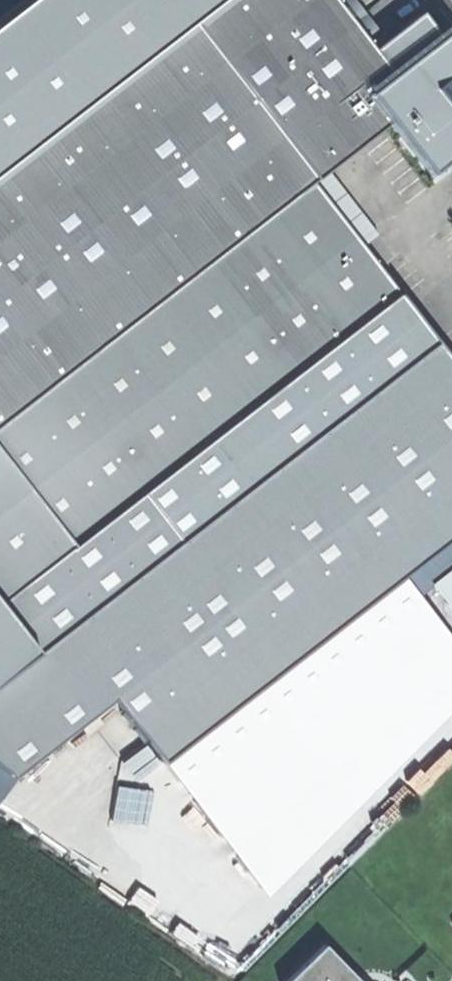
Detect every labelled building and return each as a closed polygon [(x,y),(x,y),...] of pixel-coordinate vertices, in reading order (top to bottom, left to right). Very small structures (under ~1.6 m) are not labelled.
[(311,185),(391,123),(431,173),(451,157),(451,34),(450,31),(394,74),(336,0),(216,0),(163,41),(0,168),(0,426),(311,185)] [(163,41),(130,0),(30,0),(0,24),(0,168),(163,41)] [(163,41),(216,0),(130,0),(163,41)] [(311,185),(0,426),(0,680),(436,341),(311,185)] [(13,777),(113,699),(163,763),(451,538),(451,361),(436,341),(0,680),(0,769),(13,777)] [(349,977),(351,974),(322,944),(285,980),(352,980),(349,977)]
